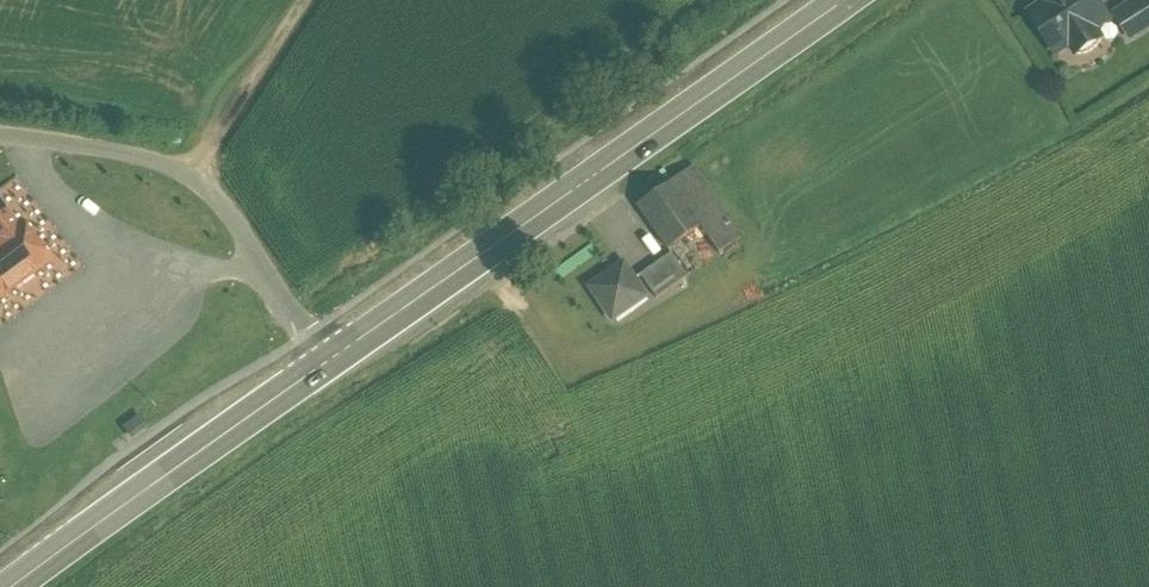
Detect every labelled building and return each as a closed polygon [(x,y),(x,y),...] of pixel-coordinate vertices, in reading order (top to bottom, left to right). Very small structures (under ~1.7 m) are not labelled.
[(1044,2),(1045,4),(1030,14),(1057,55),(1070,46),(1076,56),(1079,56),(1085,55),(1091,53),(1095,50),(1100,46),(1103,39),(1097,29),(1111,21),(1098,0),(1048,0),(1044,2)] [(1117,16),(1132,40),(1148,29),(1148,0),(1142,0),(1117,16)] [(691,168),(637,206),(668,250),(700,228),(718,254),(741,238),(691,168)] [(0,204),(0,298),(49,262),(20,224),(17,227),(0,204)] [(619,261),(580,287),(608,328),(683,277),(667,253),(630,278),(619,261)]
